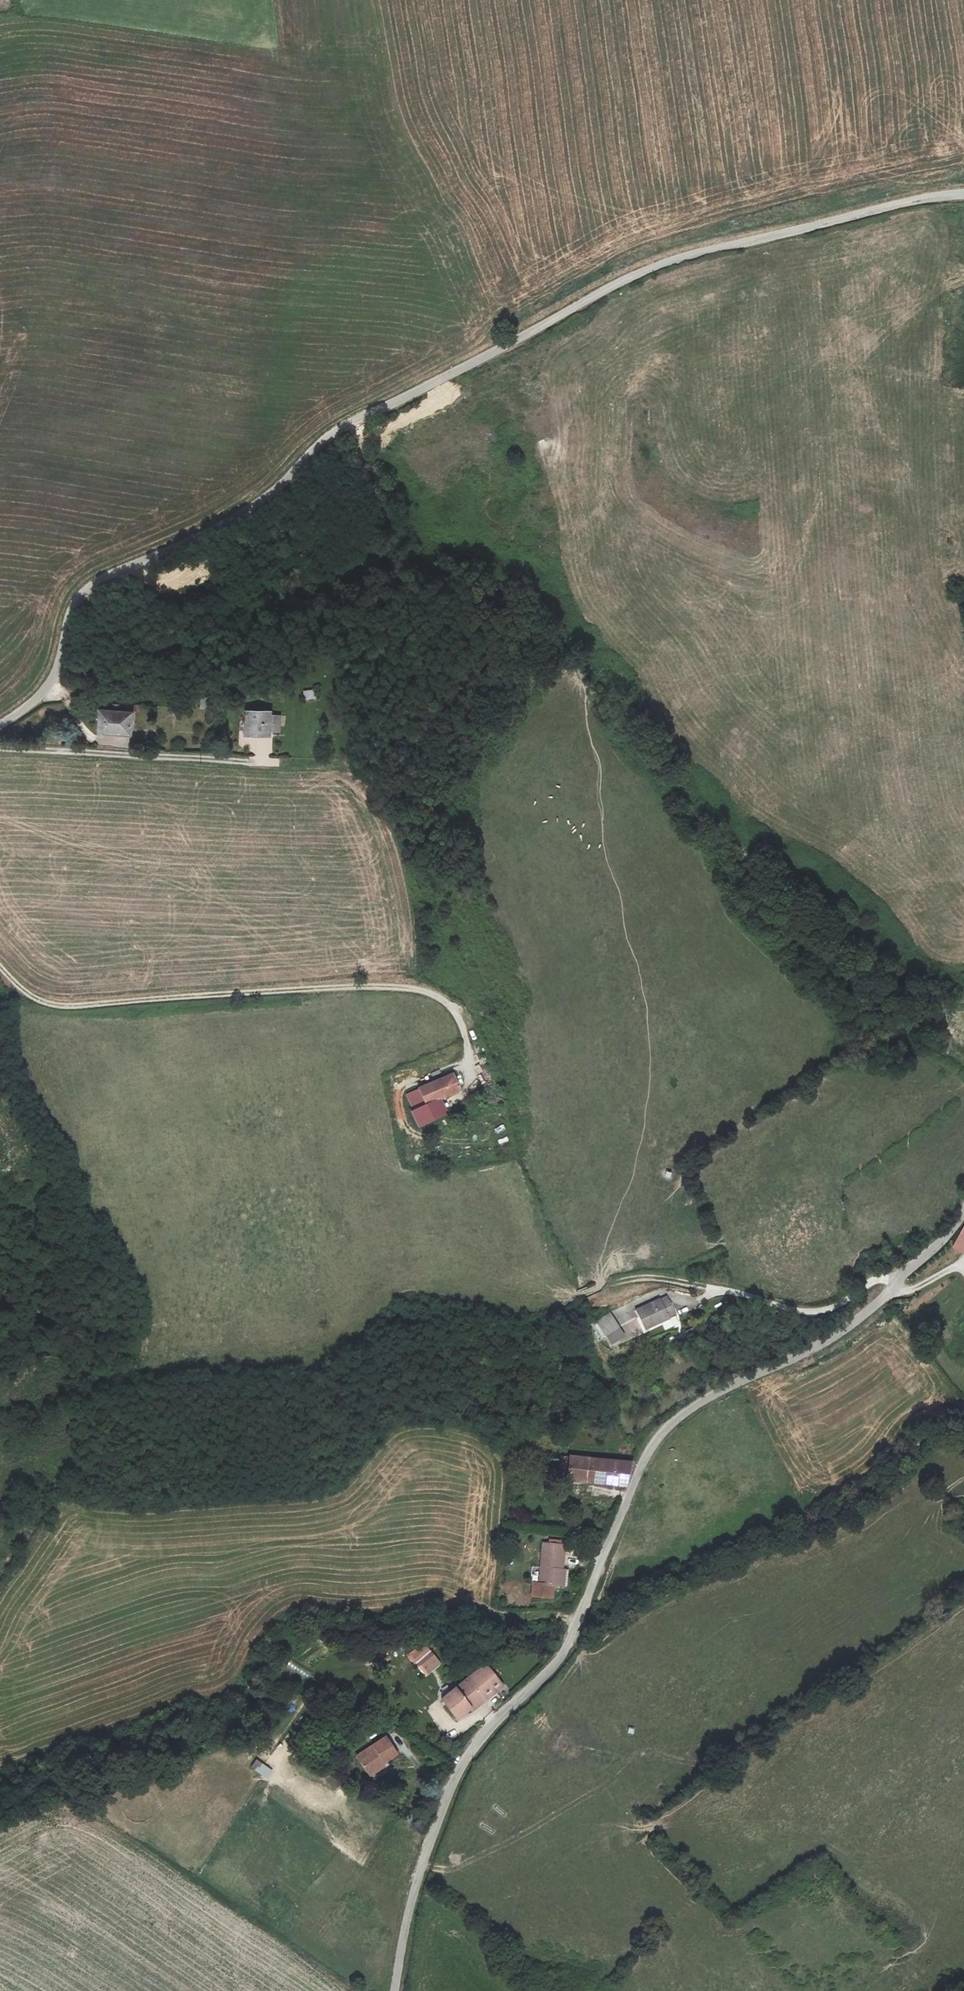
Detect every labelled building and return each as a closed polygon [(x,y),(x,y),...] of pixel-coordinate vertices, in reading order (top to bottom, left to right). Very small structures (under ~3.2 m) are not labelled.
[(303,691),(305,700),(316,698),(314,689),(303,691)] [(133,713),(99,711),(98,733),(132,736),(133,713)] [(271,736),(271,733),(280,733),(281,716),(271,716),(271,715),(245,714),(245,735),(271,736)] [(439,1099),(461,1089),(454,1073),(407,1094),(414,1110),(411,1111),(418,1127),(447,1115),(439,1099)] [(952,1246),(963,1252),(963,1251),(963,1226),(952,1246)] [(666,1296),(637,1309),(646,1328),(675,1315),(666,1296)] [(610,1313),(598,1320),(612,1342),(624,1335),(610,1313)] [(550,1479),(626,1487),(629,1461),(552,1452),(550,1479)] [(533,1594),(553,1597),(555,1585),(562,1586),(567,1544),(544,1542),(539,1583),(535,1582),(533,1594)] [(408,1654),(427,1676),(440,1666),(420,1643),(408,1654)] [(481,1666),(438,1699),(455,1721),(466,1711),(470,1712),(501,1688),(481,1666)] [(387,1765),(385,1761),(398,1751),(385,1736),(358,1757),(373,1776),(387,1765)] [(257,1761),(251,1768),(256,1772),(262,1765),(257,1761)]
